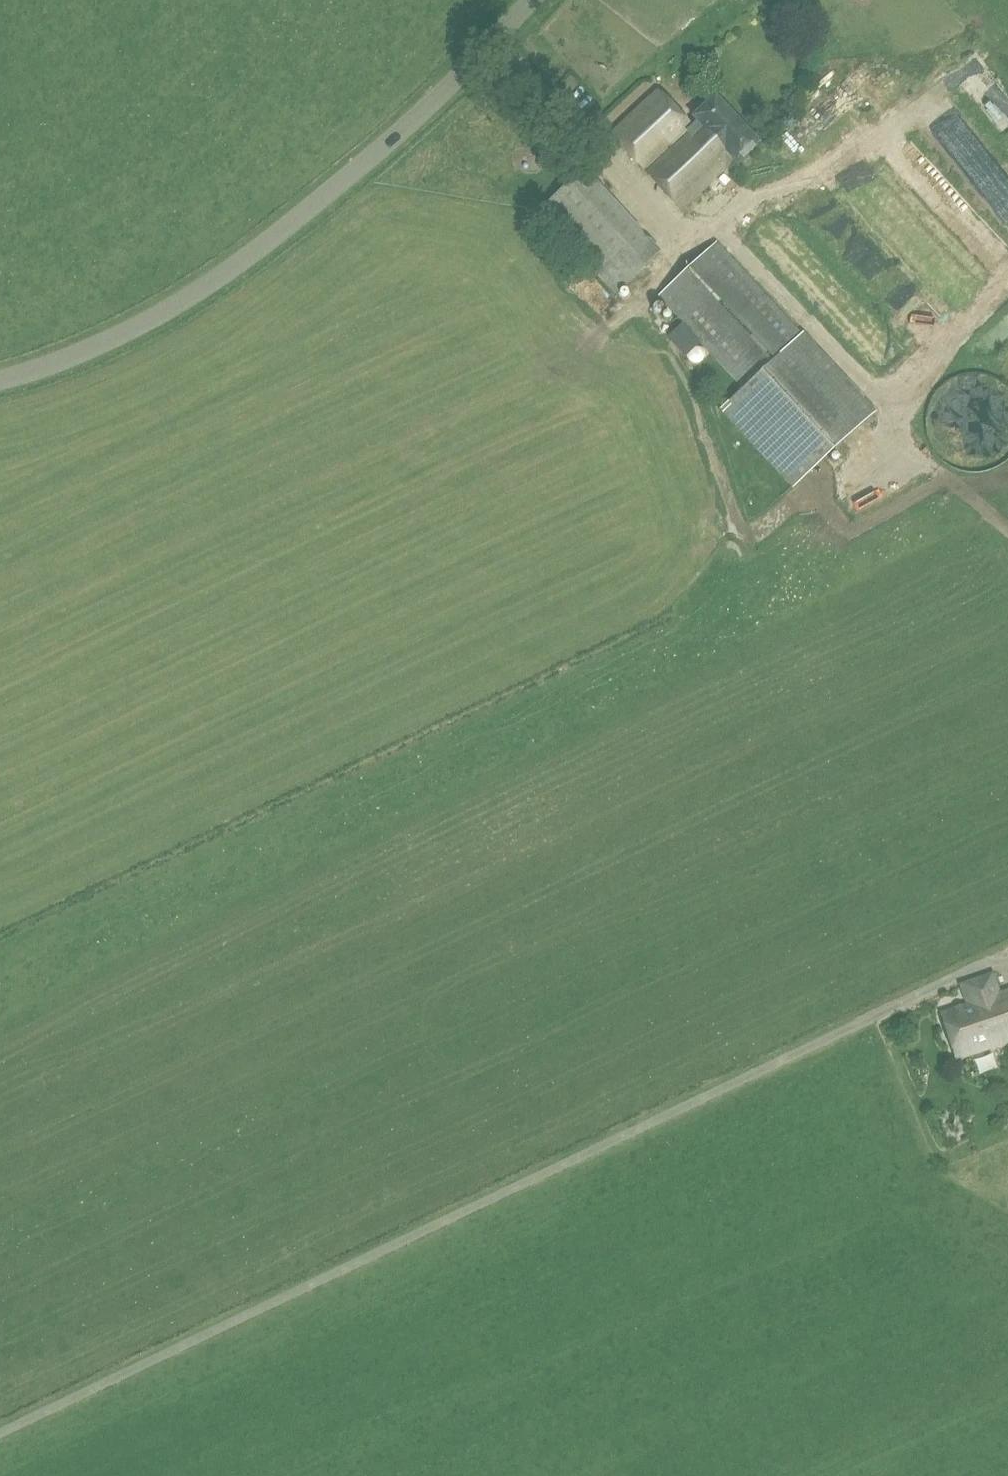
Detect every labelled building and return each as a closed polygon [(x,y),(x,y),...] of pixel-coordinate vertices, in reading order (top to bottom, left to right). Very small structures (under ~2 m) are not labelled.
[(612,134),(681,209),(734,160),(738,164),(761,143),(717,95),(689,121),(660,90),(612,134)] [(808,151),(820,142),(812,131),(800,140),(808,151)] [(996,151),(986,155),(992,169),(1002,164),(996,151)] [(616,294),(661,253),(585,169),(539,210),(616,294)] [(874,412),(717,242),(658,296),(743,388),(722,407),(794,485),(874,412)] [(889,302),(894,307),(916,286),(911,280),(889,302)] [(973,373),(963,373),(954,376),(945,381),(938,387),(932,395),(927,403),(924,413),(923,423),(924,432),(927,442),(931,450),(938,458),(945,464),(954,469),(963,472),(973,473),(983,472),(992,469),(1001,464),(1007,458),(1007,387),(1001,381),(992,376),(983,373),(973,373)] [(940,1013),(953,1060),(1007,1045),(1007,994),(995,998),(990,978),(961,985),(967,1005),(940,1013)] [(976,1132),(955,1141),(958,1148),(979,1139),(976,1132)]
